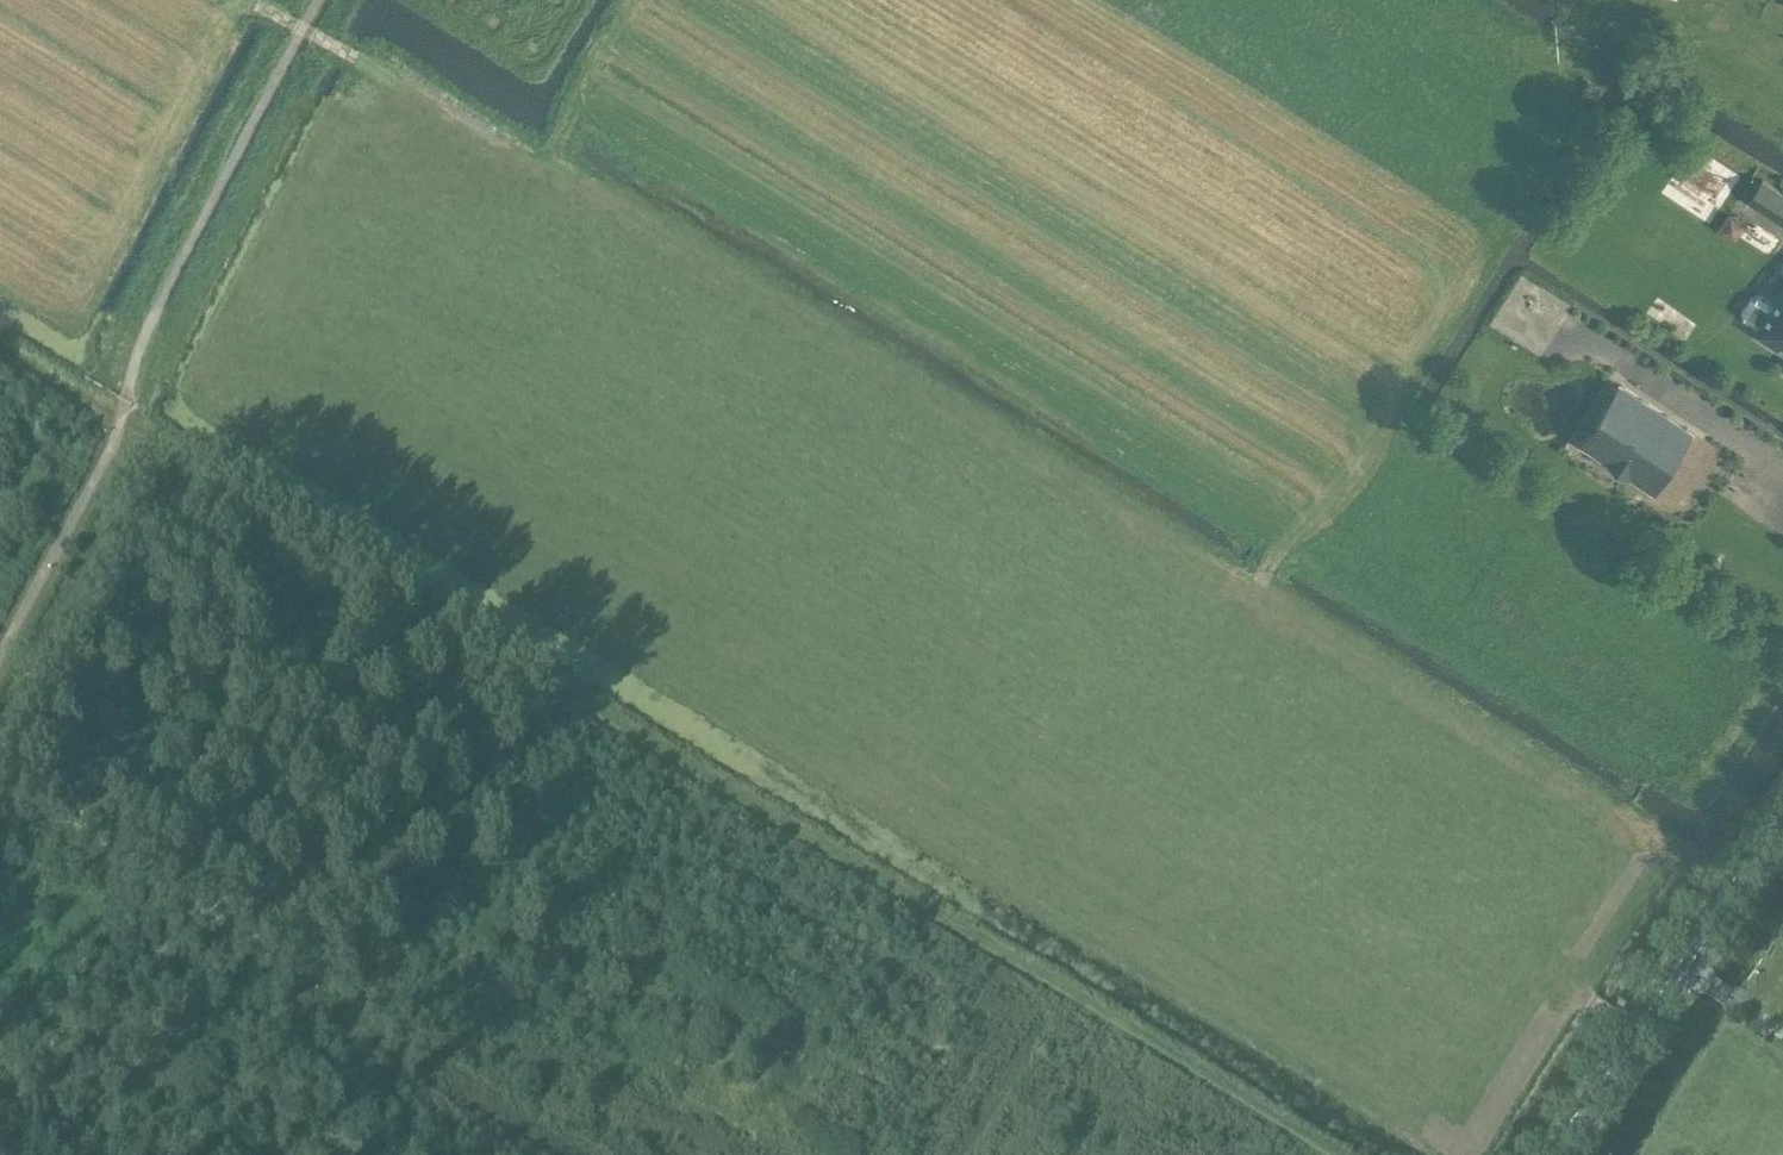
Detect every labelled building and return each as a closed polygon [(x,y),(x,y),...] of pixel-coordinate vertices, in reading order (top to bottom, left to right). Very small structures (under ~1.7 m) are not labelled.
[(1753,195),(1782,215),(1782,190),(1765,178),(1753,195)] [(1758,327),(1755,332),(1782,350),(1782,288),(1773,303),(1760,295),(1752,296),(1743,310),(1745,318),(1758,327)] [(1655,489),(1692,430),(1622,384),(1585,442),(1655,489)]
